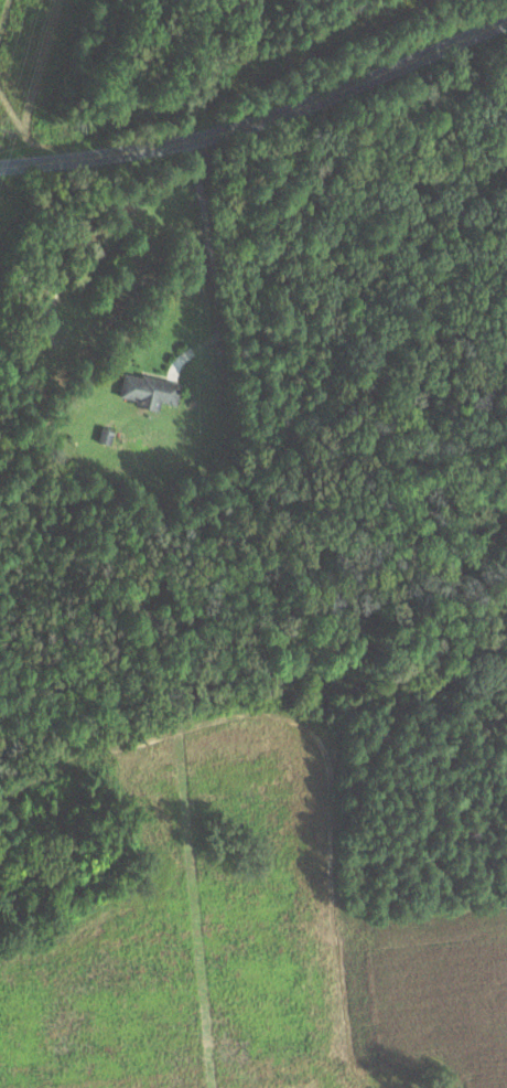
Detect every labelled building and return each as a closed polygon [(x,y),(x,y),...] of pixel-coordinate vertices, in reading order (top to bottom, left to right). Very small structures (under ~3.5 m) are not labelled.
[(180,383),(127,371),(121,396),(137,400),(136,405),(160,411),(162,401),(176,404),(180,383)]
